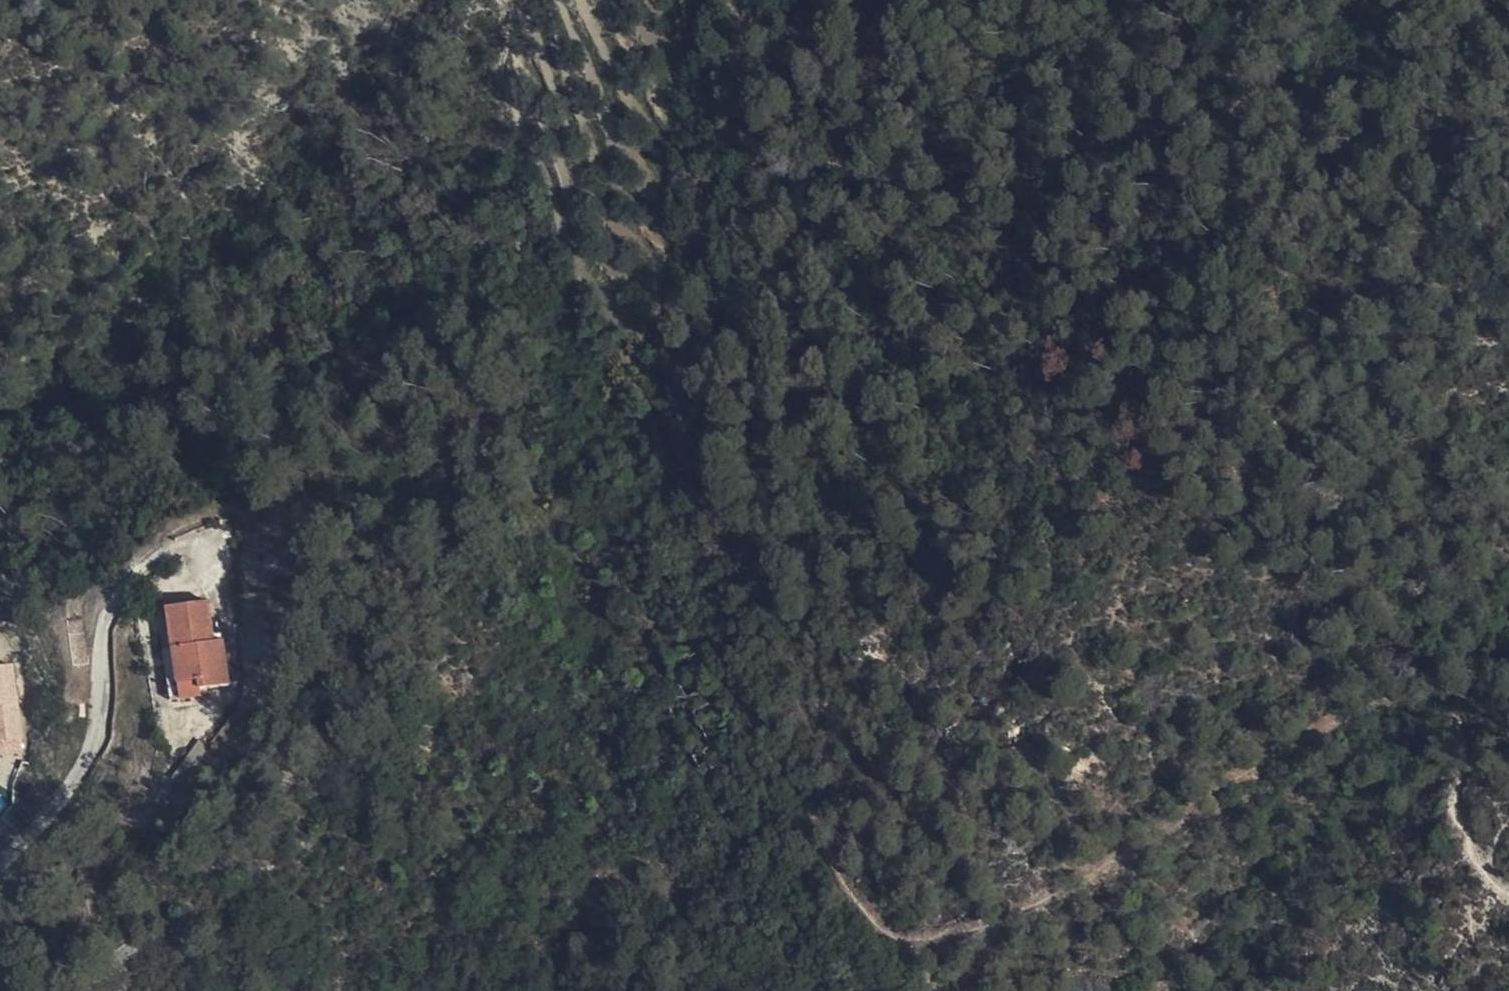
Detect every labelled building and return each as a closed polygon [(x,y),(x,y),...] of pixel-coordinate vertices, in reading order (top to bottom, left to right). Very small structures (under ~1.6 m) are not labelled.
[(210,609),(162,616),(166,652),(159,654),(166,711),(198,707),(199,698),(232,694),(228,647),(214,646),(210,609)] [(24,753),(16,662),(0,663),(0,755),(24,753)]
